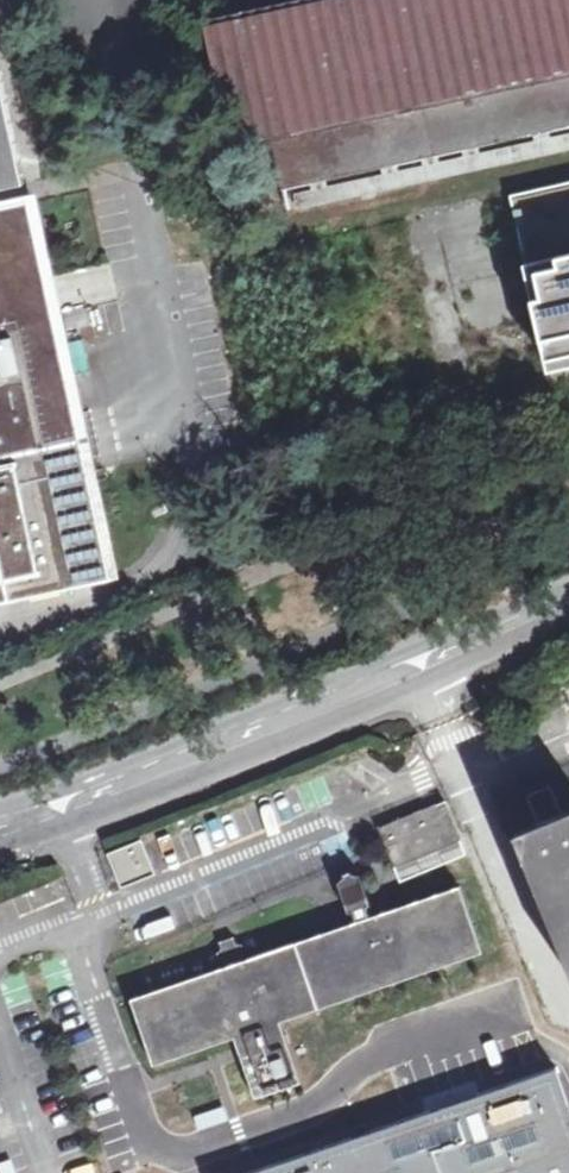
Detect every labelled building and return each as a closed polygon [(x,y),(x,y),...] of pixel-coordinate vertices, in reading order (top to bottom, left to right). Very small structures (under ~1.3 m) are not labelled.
[(274,142),(568,77),(568,0),(297,0),(205,20),(234,150),(274,142)] [(26,184),(0,64),(0,189),(26,184)] [(274,142),(285,191),(568,129),(568,77),(274,142)] [(511,196),(550,371),(568,366),(568,182),(511,196)] [(0,207),(0,595),(8,593),(9,599),(112,577),(90,473),(70,384),(47,277),(30,201),(0,207)] [(440,850),(458,842),(441,802),(423,810),(440,850)] [(423,810),(379,828),(396,869),(440,850),(423,810)] [(536,825),(568,906),(568,811),(536,825)] [(517,832),(566,954),(568,962),(568,906),(536,825),(517,832)] [(127,852),(117,855),(124,875),(132,879),(145,874),(147,866),(145,859),(151,856),(146,845),(141,847),(138,840),(125,847),(127,852)] [(440,850),(396,869),(401,883),(464,856),(458,842),(440,850)] [(375,916),(361,875),(353,872),(343,875),(338,883),(353,924),(375,916)] [(132,999),(154,1065),(234,1037),(258,1099),(303,1083),(290,1044),(287,1034),(283,1021),(483,952),(461,887),(375,916),(353,924),(243,961),(231,966),(132,999)] [(227,962),(231,966),(243,961),(242,956),(246,950),(244,945),(239,945),(235,939),(221,943),(222,949),(218,953),(220,960),(227,962)] [(204,1062),(189,1068),(210,1119),(225,1113),(204,1062)] [(254,1172),(568,1172),(568,1103),(557,1069),(475,1097),(367,1134),(352,1139),(254,1172)]
